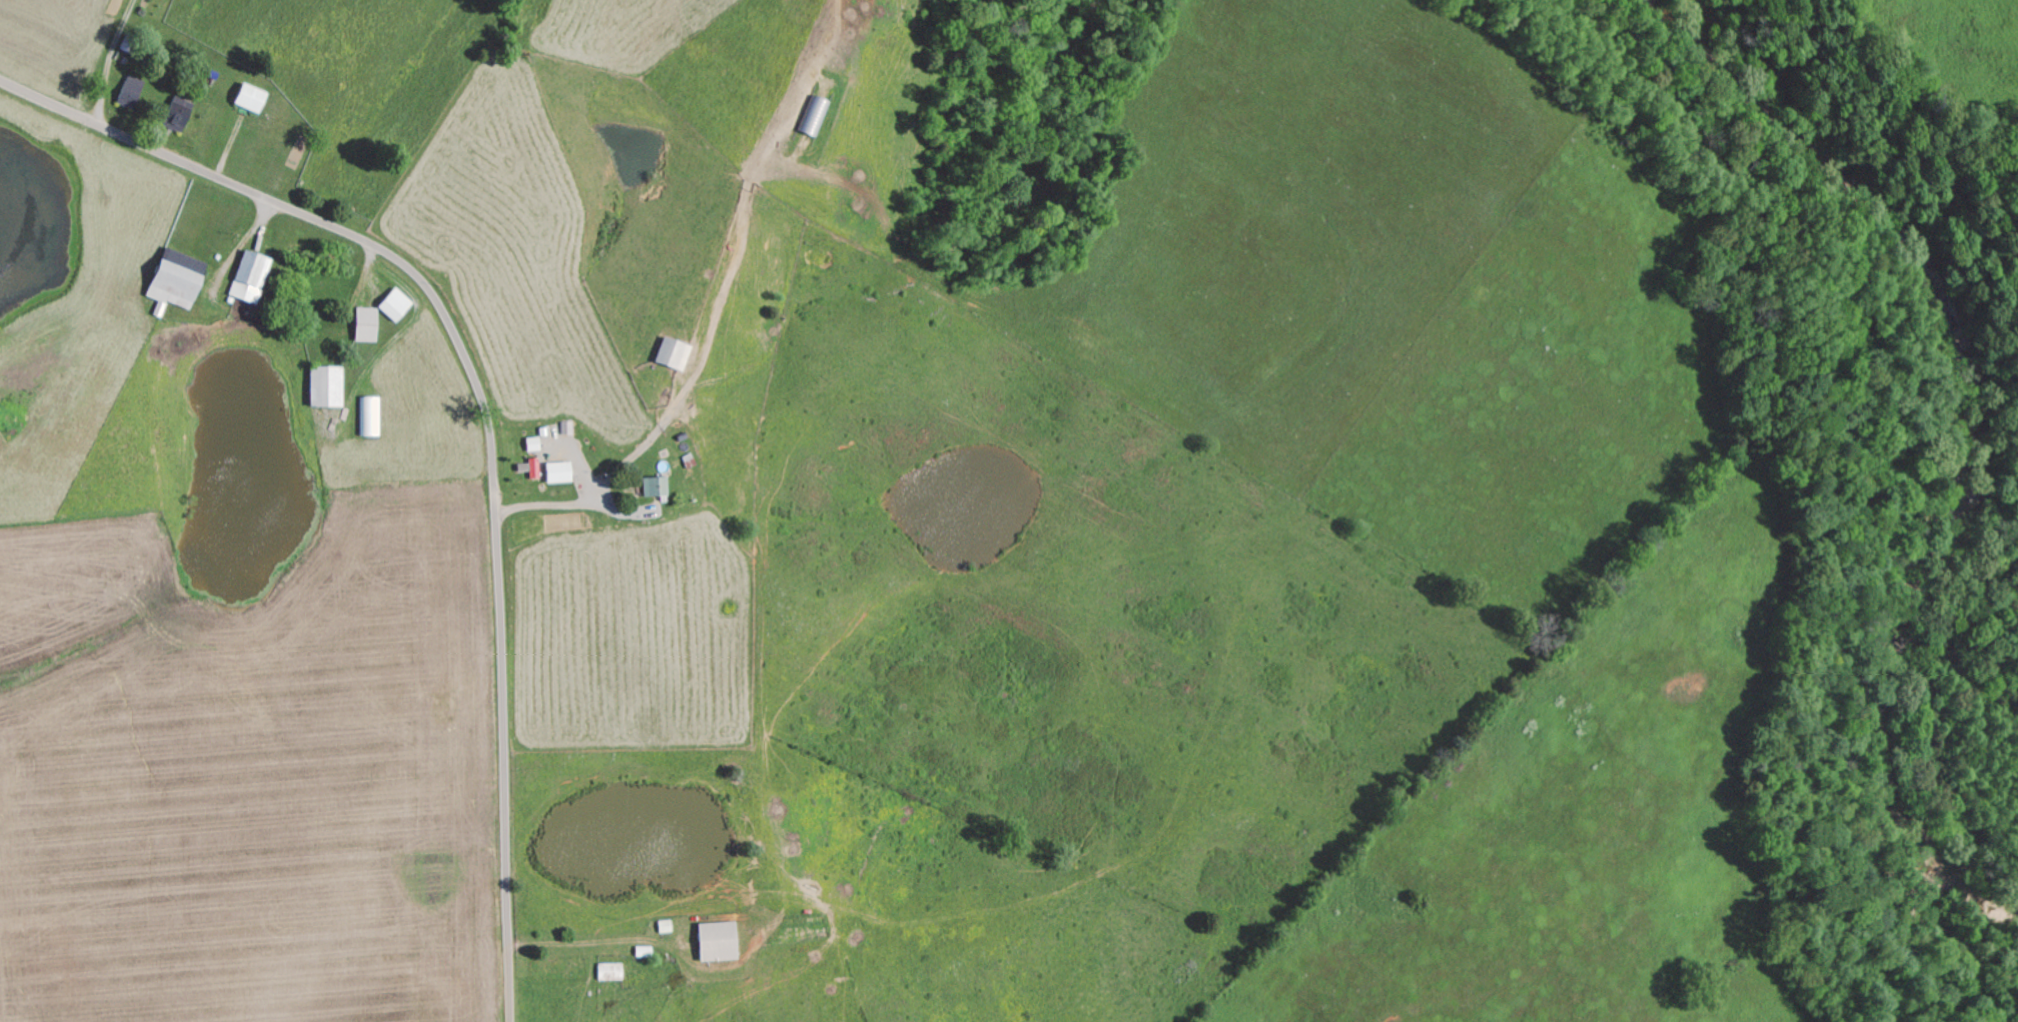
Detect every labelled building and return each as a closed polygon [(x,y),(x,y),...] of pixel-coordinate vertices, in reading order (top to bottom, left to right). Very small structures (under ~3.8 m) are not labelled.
[(118,102),(137,110),(149,81),(130,74),(118,102)] [(259,113),(268,92),(244,81),(235,102),(259,113)] [(163,124),(182,132),(195,103),(176,95),(163,124)] [(193,309),(208,261),(170,249),(167,259),(160,257),(148,296),(165,301),(165,300),(193,309)] [(259,303),(272,257),(244,249),(230,296),(259,303)] [(395,322),(414,303),(396,286),(378,306),(395,322)] [(378,307),(357,307),(356,341),(377,341),(378,307)] [(656,362),(685,371),(693,345),(665,336),(656,362)] [(344,366),(311,366),(311,406),(344,406),(344,366)] [(530,458),(531,478),(541,477),(540,458),(530,458)] [(572,461),(548,462),(549,483),(573,481),(572,461)] [(668,495),(667,476),(643,477),(644,496),(668,495)] [(660,920),(661,932),(674,931),(673,919),(660,920)] [(739,958),(738,920),(700,921),(702,960),(739,958)] [(638,955),(654,955),(654,945),(638,945),(638,955)] [(624,962),(600,962),(600,979),(625,979),(624,962)]
